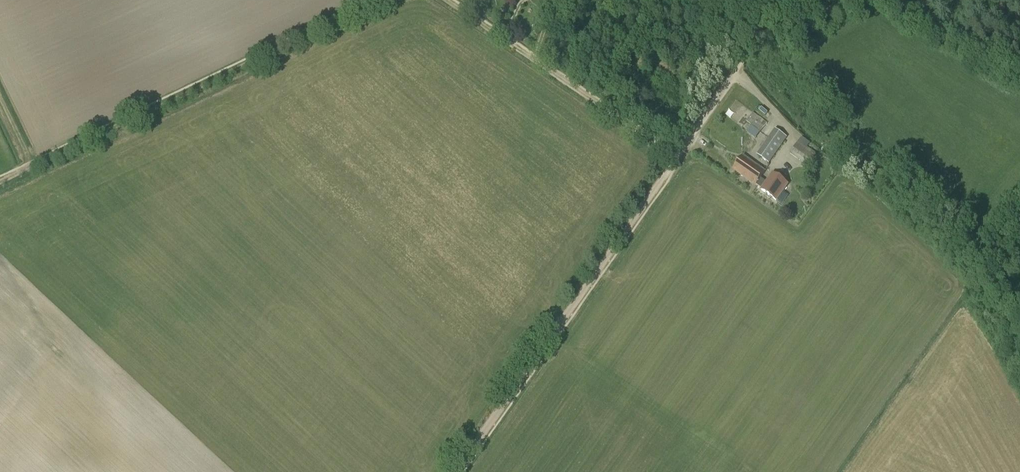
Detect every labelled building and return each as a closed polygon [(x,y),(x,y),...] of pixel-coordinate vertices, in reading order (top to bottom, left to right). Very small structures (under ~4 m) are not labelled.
[(544,26),(545,18),(538,17),(537,25),(544,26)] [(753,113),(746,122),(760,132),(767,123),(753,113)] [(757,155),(769,163),(787,137),(775,129),(757,155)] [(790,154),(808,167),(817,154),(798,141),(790,154)] [(756,184),(760,178),(765,172),(743,157),(734,169),(756,184)] [(760,178),(756,184),(762,189),(761,190),(776,200),(788,183),(773,173),(766,183),(760,178)]
